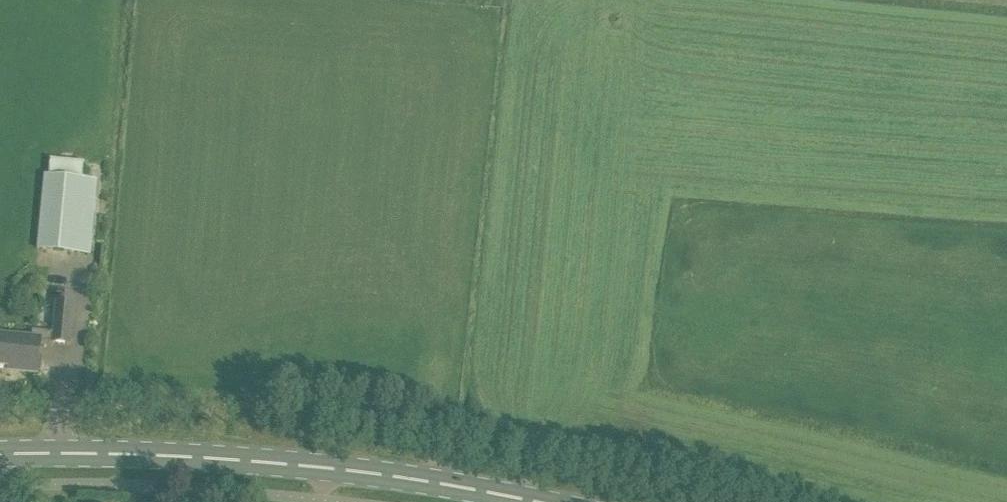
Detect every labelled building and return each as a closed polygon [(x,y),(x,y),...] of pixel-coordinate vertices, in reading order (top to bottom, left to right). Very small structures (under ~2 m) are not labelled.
[(45,175),(38,248),(90,253),(97,180),(82,179),(83,162),(51,159),(49,176),(45,175)] [(8,366),(8,370),(37,373),(40,340),(70,343),(74,303),(56,301),(53,332),(32,330),(32,338),(0,335),(0,365),(8,366)]
